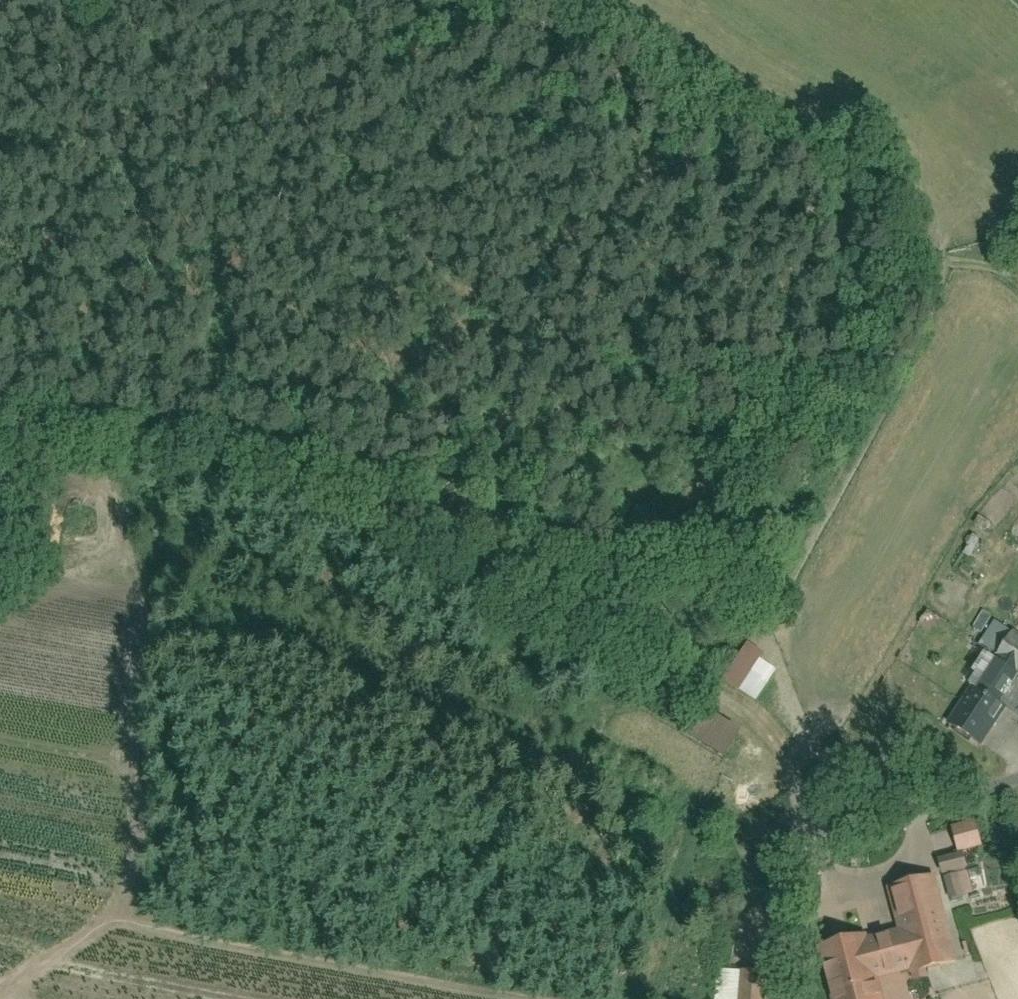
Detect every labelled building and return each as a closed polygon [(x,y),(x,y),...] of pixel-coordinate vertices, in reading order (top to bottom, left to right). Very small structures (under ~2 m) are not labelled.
[(987,612),(979,625),(991,632),(999,620),(987,612)] [(1016,634),(985,692),(976,687),(958,719),(1002,742),(1017,713),(1017,635),(1016,634)] [(765,659),(769,653),(752,641),(727,679),(761,701),(782,670),(765,659)] [(700,705),(684,733),(726,758),(742,729),(700,705)] [(964,849),(989,849),(989,822),(964,822),(964,849)] [(954,898),(978,894),(974,862),(949,865),(954,898)] [(964,961),(941,878),(897,890),(920,973),(964,961)] [(873,949),(826,963),(836,998),(888,998),(873,949)] [(766,970),(743,973),(747,998),(770,998),(766,970)]
